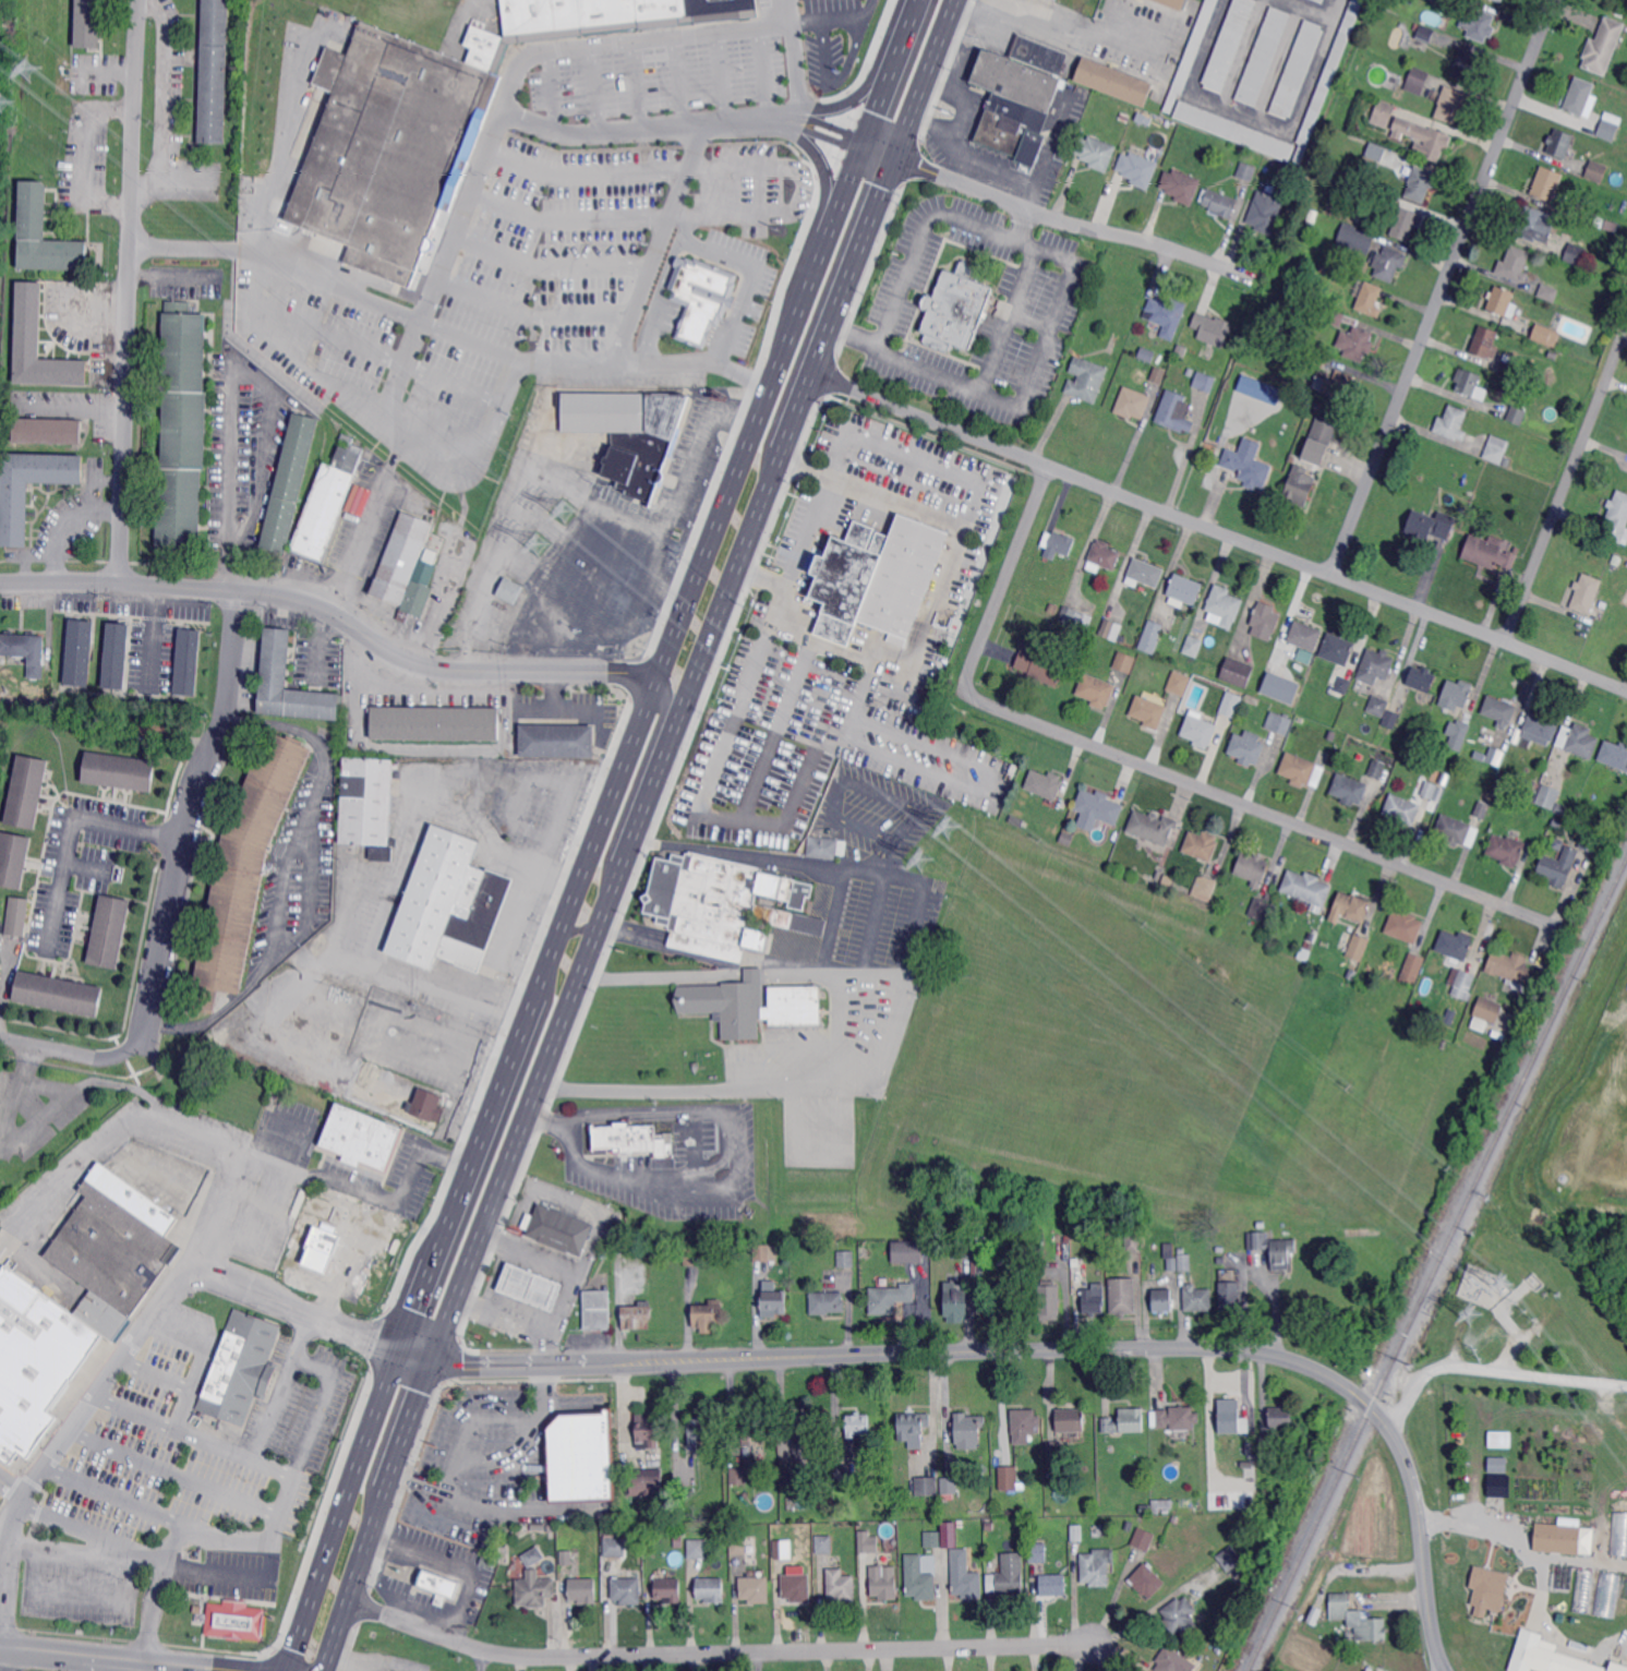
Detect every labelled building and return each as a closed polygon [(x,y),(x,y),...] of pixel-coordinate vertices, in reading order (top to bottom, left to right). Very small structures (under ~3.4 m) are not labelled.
[(75,47),(77,0),(103,0),(101,48),(75,47)] [(200,143),(204,0),(230,0),(226,144),(200,143)] [(506,37),(502,0),(755,0),(757,15),(695,22),(695,20),(680,21),(680,24),(640,28),(639,27),(582,33),(582,34),(510,43),(497,74),(502,75),(418,289),(345,261),(351,244),(286,218),(336,92),(314,84),(328,48),(350,56),(362,22),(468,63),(472,48),(466,45),(472,25),(506,37)] [(1184,12),(1154,0),(1188,0),(1184,12)] [(1165,110),(1207,0),(1219,0),(1183,94),(1180,93),(1172,112),(1165,110)] [(1203,82),(1236,0),(1260,0),(1222,93),(1205,86),(1206,83),(1203,82)] [(1297,141),(1353,0),(1366,0),(1300,165),(1293,163),(1301,143),(1297,141)] [(1257,106),(1237,98),(1272,5),(1292,13),(1257,106)] [(1477,11),(1478,8),(1496,15),(1493,25),(1496,27),(1493,37),(1489,36),(1485,43),(1467,35),(1469,29),(1460,25),(1467,8),(1477,11)] [(1606,76),(1582,67),(1586,58),(1582,57),(1590,37),(1596,39),(1606,15),(1626,23),(1606,76)] [(1292,117),(1289,116),(1288,118),(1270,111),(1306,19),(1324,25),(1323,28),(1325,29),(1292,117)] [(1427,50),(1413,45),(1415,39),(1410,37),(1415,23),(1435,31),(1427,50)] [(1060,80),(1069,83),(1056,117),(1052,115),(1045,135),(1049,137),(1038,165),(1019,157),(1017,159),(975,143),(995,94),(971,84),(984,50),(1008,59),(1017,35),(1070,56),(1060,80)] [(1470,83),(1451,76),(1462,47),(1481,55),(1470,83)] [(1147,108),(1075,80),(1084,56),(1156,83),(1147,108)] [(1422,95),(1405,88),(1414,65),(1431,73),(1422,95)] [(1583,117),(1564,108),(1576,75),(1596,83),(1583,117)] [(1463,112),(1460,111),(1454,127),(1434,119),(1439,106),(1437,105),(1444,87),(1465,95),(1465,97),(1469,99),(1463,112)] [(1290,161),(1174,117),(1181,99),(1297,144),(1290,161)] [(1388,129),(1371,122),(1379,99),(1397,106),(1388,129)] [(1145,123),(1136,120),(1140,111),(1148,115),(1145,123)] [(1578,130),(1559,122),(1564,111),(1582,119),(1578,130)] [(1128,123),(1119,120),(1122,113),(1131,117),(1128,123)] [(1432,129),(1433,127),(1454,134),(1448,149),(1445,148),(1439,163),(1421,156),(1426,142),(1409,135),(1413,122),(1432,129)] [(1607,136),(1598,132),(1600,125),(1610,130),(1607,136)] [(1566,159),(1547,152),(1550,144),(1547,143),(1550,134),(1554,135),(1556,128),(1575,135),(1566,159)] [(1118,146),(1108,173),(1090,167),(1092,163),(1082,159),(1082,156),(1075,154),(1082,136),(1088,140),(1090,135),(1118,146)] [(1382,161),(1366,156),(1372,141),(1387,147),(1382,161)] [(1159,164),(1148,192),(1131,185),(1132,181),(1122,177),(1123,173),(1116,170),(1122,154),(1130,157),(1132,153),(1159,164)] [(1253,182),(1237,177),(1242,160),(1258,167),(1253,182)] [(1602,184),(1584,177),(1591,160),(1608,167),(1602,184)] [(1414,168),(1415,165),(1441,175),(1435,189),(1431,187),(1424,203),(1406,196),(1411,182),(1401,179),(1407,165),(1414,168)] [(1553,203),(1530,193),(1542,165),(1564,173),(1553,203)] [(1203,179),(1192,206),(1176,200),(1177,196),(1166,192),(1167,189),(1160,187),(1167,170),(1173,173),(1174,169),(1203,179)] [(87,271),(19,269),(21,180),(48,181),(47,240),(88,241),(87,271)] [(1209,190),(1209,188),(1240,200),(1232,219),(1209,212),(1210,207),(1198,203),(1204,188),(1209,190)] [(1274,237),(1256,229),(1257,226),(1246,221),(1260,189),(1287,200),(1274,237)] [(1550,243),(1536,239),(1535,242),(1515,235),(1527,204),(1559,216),(1550,243)] [(1409,242),(1390,235),(1401,206),(1420,214),(1409,242)] [(1608,230),(1602,228),(1605,218),(1612,220),(1608,230)] [(1373,247),(1371,245),(1367,253),(1346,245),(1352,224),(1377,232),(1373,247)] [(1581,266),(1564,260),(1571,241),(1589,249),(1581,266)] [(1409,253),(1403,268),(1400,266),(1394,284),(1374,276),(1377,268),(1372,266),(1378,251),(1383,253),(1386,244),(1409,253)] [(1523,272),(1530,274),(1526,284),(1495,272),(1501,259),(1505,261),(1511,244),(1531,252),(1523,272)] [(686,260),(686,257),(695,261),(695,259),(739,275),(736,284),(738,285),(733,297),(737,298),(733,309),(728,308),(724,320),(722,320),(719,327),(713,325),(704,349),(675,338),(687,306),(671,300),(673,293),(668,291),(676,268),(675,267),(678,256),(686,260)] [(978,281),(992,287),(969,349),(952,342),(949,351),(924,340),(927,333),(921,330),(929,308),(921,305),(926,294),(935,298),(944,268),(956,273),(961,261),(983,269),(978,281)] [(1555,302),(1538,296),(1545,278),(1559,284),(1557,289),(1560,290),(1555,302)] [(14,383),(17,280),(43,281),(40,359),(87,360),(87,385),(14,383)] [(1379,318),(1355,309),(1366,280),(1384,288),(1376,305),(1384,309),(1379,318)] [(1516,292),(1511,302),(1519,304),(1514,318),(1487,309),(1491,299),(1487,297),(1490,290),(1493,291),(1496,285),(1516,292)] [(1169,300),(1171,297),(1189,303),(1174,341),(1160,336),(1165,325),(1144,317),(1152,297),(1158,299),(1159,297),(1169,300)] [(190,314),(206,315),(204,393),(207,393),(205,470),(202,470),(200,549),(157,548),(159,468),(161,468),(164,393),(160,393),(162,313),(165,314),(166,301),(190,302),(190,314)] [(1341,326),(1325,321),(1330,308),(1347,314),(1341,326)] [(1216,318),(1217,316),(1233,322),(1224,348),(1198,338),(1202,330),(1192,326),(1197,312),(1216,318)] [(1372,340),(1375,342),(1371,353),(1366,351),(1363,362),(1343,354),(1346,350),(1336,346),(1342,329),(1352,334),(1355,324),(1375,332),(1372,340)] [(1490,359),(1470,351),(1474,340),(1472,339),(1474,333),(1478,334),(1481,324),(1499,332),(1490,359)] [(1555,348),(1531,338),(1536,324),(1560,333),(1555,348)] [(1184,358),(1176,354),(1179,344),(1189,347),(1184,358)] [(1153,362),(1138,357),(1143,346),(1157,351),(1153,362)] [(1325,368),(1307,361),(1313,348),(1329,354),(1325,368)] [(1555,360),(1548,358),(1552,350),(1558,353),(1555,360)] [(1514,377),(1498,371),(1506,353),(1520,359),(1514,377)] [(1085,361),(1086,359),(1110,368),(1096,404),(1065,392),(1070,378),(1077,381),(1080,375),(1072,373),(1077,358),(1085,361)] [(1162,384),(1150,380),(1156,366),(1168,371),(1162,384)] [(1484,401),(1457,390),(1459,383),(1455,381),(1460,366),(1482,375),(1478,385),(1490,389),(1484,401)] [(1348,401),(1321,390),(1326,376),(1334,380),(1338,370),(1357,376),(1348,401)] [(1212,393),(1193,386),(1200,371),(1218,377),(1212,393)] [(1235,390),(1276,405),(1282,387),(1242,373),(1235,390)] [(1142,420),(1133,416),(1131,420),(1113,412),(1124,386),(1152,397),(1142,420)] [(1191,432),(1183,430),(1182,433),(1154,422),(1167,389),(1186,397),(1184,402),(1192,406),(1186,420),(1194,422),(1191,432)] [(651,501),(626,492),(626,489),(617,485),(619,480),(602,473),(606,462),(603,461),(605,455),(608,457),(612,444),(612,431),(562,430),(562,392),(682,393),(687,395),(651,501)] [(1460,430),(1467,433),(1463,441),(1457,438),(1456,441),(1432,432),(1438,416),(1444,418),(1449,405),(1468,412),(1460,430)] [(1522,425),(1505,420),(1509,406),(1527,411),(1522,425)] [(286,553),(260,548),(292,412),(318,419),(286,553)] [(1322,465),(1307,459),(1311,450),(1306,448),(1319,414),(1338,421),(1322,465)] [(80,444),(11,442),(12,419),(81,421),(80,444)] [(366,448),(325,561),(292,549),(325,461),(334,465),(341,446),(347,447),(349,442),(341,440),(344,433),(355,437),(353,444),(366,448)] [(1502,465),(1483,457),(1492,434),(1510,441),(1502,465)] [(1255,458),(1274,466),(1266,489),(1257,485),(1255,490),(1244,486),(1246,481),(1239,478),(1241,472),(1220,465),(1227,447),(1239,453),(1245,436),(1262,443),(1255,458)] [(28,548),(0,546),(0,515),(2,453),(84,455),(84,484),(31,483),(28,548)] [(1509,467),(1504,465),(1507,456),(1512,458),(1509,467)] [(1306,507),(1292,503),(1294,498),(1283,494),(1295,464),(1310,468),(1307,473),(1317,477),(1306,507)] [(1618,489),(1626,492),(1626,527),(1626,545),(1606,536),(1612,522),(1605,519),(1611,507),(1606,506),(1610,498),(1614,500),(1618,489)] [(1437,517),(1439,510),(1458,517),(1449,541),(1431,534),(1429,540),(1422,538),(1421,540),(1413,538),(1414,536),(1406,531),(1414,509),(1437,517)] [(421,618),(409,614),(406,624),(396,620),(401,606),(370,594),(401,512),(433,524),(420,560),(437,566),(429,587),(433,588),(421,618)] [(905,649),(888,642),(891,634),(858,622),(848,648),(815,635),(825,604),(810,598),(818,577),(811,575),(819,555),(825,557),(834,536),(847,541),(855,520),(876,529),(868,549),(871,550),(878,532),(891,537),(900,514),(950,533),(905,649)] [(1063,536),(1064,534),(1075,539),(1068,556),(1057,552),(1053,561),(1044,557),(1053,532),(1063,536)] [(1507,554),(1509,551),(1511,552),(1514,546),(1521,549),(1514,570),(1497,564),(1495,570),(1462,557),(1472,532),(1504,545),(1502,552),(1507,554)] [(1111,543),(1109,548),(1122,552),(1116,570),(1101,566),(1099,573),(1085,567),(1095,541),(1097,542),(1099,538),(1111,543)] [(1158,588),(1137,580),(1136,585),(1126,580),(1135,557),(1166,569),(1158,588)] [(1196,605),(1185,601),(1182,609),(1169,603),(1171,597),(1168,594),(1176,573),(1204,584),(1196,605)] [(1590,615),(1570,608),(1577,589),(1572,588),(1576,580),(1580,581),(1583,573),(1603,580),(1590,615)] [(513,602),(496,594),(505,577),(521,585),(513,602)] [(1237,622),(1234,621),(1231,629),(1220,626),(1224,616),(1206,610),(1216,582),(1231,589),(1229,594),(1245,600),(1237,622)] [(1057,614),(1048,611),(1051,602),(1060,605),(1057,614)] [(1087,630),(1058,618),(1063,604),(1093,617),(1087,630)] [(1275,634),(1274,633),(1270,641),(1252,635),(1255,626),(1251,624),(1258,605),(1282,614),(1275,634)] [(1118,641),(1099,634),(1106,617),(1124,625),(1118,641)] [(89,687),(64,685),(71,620),(96,622),(89,687)] [(1154,653),(1140,648),(1144,635),(1150,620),(1165,625),(1154,653)] [(1315,651),(1288,640),(1297,620),(1324,630),(1315,651)] [(125,690),(104,688),(109,622),(131,624),(125,690)] [(195,697),(173,695),(180,628),(201,630),(195,697)] [(340,720),(257,713),(263,628),(289,629),(286,689),(342,694),(340,720)] [(1348,666),(1319,657),(1329,632),(1357,642),(1348,666)] [(29,657),(0,655),(0,634),(45,636),(44,665),(46,665),(45,680),(27,678),(29,657)] [(1197,658),(1183,651),(1190,635),(1205,640),(1197,658)] [(942,654),(928,649),(933,637),(948,644),(942,654)] [(1041,650),(1044,646),(1058,651),(1054,660),(1066,664),(1058,687),(1028,676),(1029,673),(1015,668),(1024,644),(1041,650)] [(1308,663),(1312,652),(1299,647),(1295,657),(1308,663)] [(1381,652),(1383,648),(1390,651),(1388,656),(1396,659),(1388,680),(1379,676),(1375,685),(1357,678),(1369,648),(1381,652)] [(1132,673),(1113,665),(1120,650),(1137,658),(1132,673)] [(1245,688),(1220,680),(1228,658),(1253,666),(1245,688)] [(1278,675),(1269,673),(1272,665),(1280,668),(1278,675)] [(1422,669),(1423,665),(1432,669),(1431,673),(1437,675),(1431,694),(1407,685),(1413,665),(1422,669)] [(1184,696),(1167,689),(1174,670),(1192,677),(1184,696)] [(1109,707),(1106,706),(1104,710),(1090,705),(1093,700),(1076,694),(1085,672),(1117,685),(1109,707)] [(1298,681),(1265,672),(1259,694),(1293,703),(1298,681)] [(1347,695),(1336,690),(1340,677),(1351,682),(1347,695)] [(1474,684),(1466,708),(1459,705),(1457,711),(1439,705),(1449,680),(1459,683),(1461,678),(1474,684)] [(1236,718),(1219,711),(1228,690),(1243,696),(1236,718)] [(1159,731),(1145,725),(1146,721),(1130,716),(1137,695),(1150,699),(1154,692),(1171,698),(1159,731)] [(1384,717),(1377,714),(1374,723),(1369,721),(1372,712),(1367,711),(1374,695),(1390,701),(1384,717)] [(1511,724),(1508,723),(1506,730),(1497,726),(1499,720),(1482,713),(1489,695),(1518,706),(1511,724)] [(499,741),(371,740),(371,707),(499,709),(499,741)] [(1395,729),(1383,723),(1389,709),(1400,713),(1395,729)] [(1288,735),(1266,726),(1272,711),(1294,719),(1288,735)] [(1554,742),(1551,741),(1548,746),(1522,736),(1526,731),(1523,730),(1531,711),(1562,723),(1554,742)] [(1208,750),(1194,745),(1196,741),(1181,735),(1190,713),(1218,725),(1208,750)] [(1471,725),(1460,752),(1447,747),(1449,742),(1444,740),(1451,721),(1457,723),(1458,720),(1471,725)] [(1590,735),(1601,738),(1592,760),(1565,749),(1565,748),(1557,745),(1565,725),(1574,729),(1577,722),(1593,728),(1590,735)] [(593,758),(520,757),(520,725),(594,726),(593,758)] [(1260,741),(1266,744),(1257,764),(1252,761),(1251,767),(1239,761),(1241,757),(1228,753),(1236,733),(1243,736),(1246,729),(1262,735),(1260,741)] [(287,737),(288,735),(305,743),(304,746),(312,750),(267,851),(239,995),(218,990),(214,1014),(188,1009),(221,837),(269,730),(287,737)] [(1622,741),(1626,743),(1626,772),(1599,760),(1606,740),(1619,745),(1622,741)] [(1499,767),(1485,762),(1491,747),(1505,752),(1499,767)] [(149,792),(80,783),(84,750),(154,759),(149,792)] [(1318,788),(1305,783),(1303,789),(1291,783),(1293,779),(1279,773),(1288,752),(1326,767),(1318,788)] [(1484,762),(1473,758),(1475,752),(1486,756),(1484,762)] [(33,830),(3,824),(17,755),(47,761),(33,830)] [(398,846),(339,843),(345,757),(395,760),(390,838),(399,839),(398,846)] [(1382,779),(1369,774),(1374,759),(1387,764),(1382,779)] [(1049,776),(1050,770),(1062,776),(1060,781),(1064,782),(1057,801),(1048,797),(1046,804),(1035,800),(1037,793),(1025,789),(1033,769),(1049,776)] [(1361,805),(1354,803),(1353,807),(1341,803),(1343,797),(1330,793),(1338,772),(1370,784),(1361,805)] [(1434,800),(1421,795),(1427,780),(1439,785),(1434,800)] [(1555,809),(1538,804),(1545,783),(1562,790),(1555,809)] [(1097,794),(1098,790),(1110,794),(1109,800),(1124,805),(1117,826),(1074,809),(1083,789),(1097,794)] [(1414,825),(1408,822),(1407,828),(1395,822),(1396,818),(1384,814),(1391,793),(1422,805),(1414,825)] [(1486,820),(1473,815),(1480,800),(1492,805),(1486,820)] [(1566,816),(1555,812),(1558,803),(1569,806),(1566,816)] [(1150,815),(1152,812),(1160,815),(1158,818),(1176,825),(1167,846),(1128,831),(1136,809),(1150,815)] [(1473,847),(1472,847),(1459,843),(1458,847),(1446,843),(1447,838),(1435,833),(1443,813),(1473,825),(1473,827),(1481,829),(1473,847)] [(1559,829),(1553,826),(1555,818),(1563,821),(1559,829)] [(481,973),(438,957),(433,971),(385,953),(434,824),(481,842),(473,863),(478,865),(516,879),(481,973)] [(1598,854),(1579,846),(1586,829),(1605,837),(1598,854)] [(1219,836),(1218,841),(1220,842),(1213,863),(1182,852),(1191,830),(1203,836),(1204,830),(1219,836)] [(20,890),(0,886),(0,831),(31,838),(20,890)] [(1070,845),(1059,841),(1062,832),(1073,837),(1070,845)] [(1508,839),(1509,836),(1528,842),(1517,869),(1502,863),(1503,859),(1487,853),(1494,833),(1508,839)] [(837,859),(807,856),(810,836),(841,840),(837,859)] [(1562,851),(1553,847),(1556,839),(1565,842),(1562,851)] [(1565,889),(1551,883),(1553,879),(1536,874),(1544,854),(1560,861),(1567,845),(1580,851),(1565,889)] [(394,862),(371,861),(372,847),(395,849),(394,862)] [(762,867),(761,870),(812,883),(810,897),(806,895),(803,910),(787,905),(788,900),(779,898),(776,897),(756,892),(755,902),(752,910),(750,917),(748,926),(769,931),(764,950),(744,946),(671,929),(667,928),(668,925),(656,922),(658,915),(642,912),(646,901),(642,895),(648,892),(655,856),(671,859),(672,852),(685,855),(686,852),(688,852),(689,850),(762,867)] [(1255,856),(1256,853),(1264,856),(1263,859),(1270,863),(1260,890),(1251,887),(1253,881),(1234,874),(1243,852),(1244,852),(1255,856)] [(1161,880),(1156,878),(1159,869),(1165,870),(1161,880)] [(1305,875),(1306,870),(1322,877),(1321,881),(1334,887),(1323,914),(1311,910),(1313,903),(1281,890),(1289,869),(1305,875)] [(1210,901),(1192,893),(1200,874),(1218,881),(1210,901)] [(1171,886),(1162,882),(1166,875),(1174,879),(1171,886)] [(1365,924),(1333,911),(1340,890),(1373,903),(1365,924)] [(117,970),(85,963),(99,893),(131,900),(117,970)] [(23,936),(4,934),(9,897),(27,899),(23,936)] [(1264,921),(1249,915),(1256,897),(1272,903),(1264,921)] [(750,917),(822,936),(827,918),(755,902),(752,910),(750,917)] [(1403,913),(1405,910),(1419,915),(1418,918),(1425,922),(1417,945),(1385,933),(1394,910),(1403,913)] [(671,929),(668,940),(667,945),(740,962),(742,958),(744,946),(671,929)] [(1460,936),(1461,931),(1475,937),(1466,962),(1436,950),(1444,929),(1460,936)] [(1363,962),(1347,955),(1355,933),(1372,939),(1363,962)] [(1311,950),(1303,947),(1305,939),(1314,942),(1311,950)] [(1307,962),(1298,959),(1302,948),(1311,951),(1307,962)] [(1512,957),(1515,951),(1529,958),(1526,965),(1538,970),(1531,987),(1529,986),(1526,993),(1512,987),(1514,985),(1507,983),(1508,977),(1498,973),(1496,976),(1485,972),(1494,949),(1512,957)] [(1415,985),(1400,979),(1411,952),(1426,958),(1415,985)] [(762,1006),(769,1006),(768,986),(818,985),(819,1023),(769,1024),(769,1018),(757,1018),(758,1037),(721,1038),(721,1020),(713,1020),(713,1011),(677,1012),(677,985),(721,984),(721,982),(744,981),(744,974),(744,966),(761,966),(761,975),(762,1006)] [(1467,999),(1453,993),(1456,986),(1448,983),(1455,966),(1477,975),(1467,999)] [(95,1017),(11,999),(17,970),(101,987),(95,1017)] [(1496,1024),(1473,1015),(1481,996),(1504,1005),(1496,1024)] [(439,1106),(445,1108),(441,1122),(434,1119),(433,1122),(405,1111),(407,1108),(401,1107),(403,1099),(414,1104),(420,1087),(444,1096),(439,1106)] [(386,1171),(362,1161),(360,1166),(344,1159),(346,1154),(321,1144),(337,1102),(403,1128),(386,1171)] [(634,1126),(656,1125),(656,1132),(674,1132),(674,1144),(664,1144),(664,1140),(656,1141),(656,1152),(638,1152),(638,1155),(615,1155),(614,1152),(591,1152),(591,1126),(613,1125),(613,1120),(632,1119),(634,1126)] [(674,1167),(673,1157),(656,1157),(656,1167),(674,1167)] [(104,1336),(75,1314),(93,1288),(46,1255),(88,1194),(81,1189),(86,1181),(87,1179),(100,1162),(176,1217),(164,1234),(177,1241),(164,1261),(169,1264),(113,1342),(104,1336)] [(318,1260),(292,1250),(311,1200),(341,1211),(336,1225),(339,1226),(329,1254),(318,1260)] [(558,1209),(559,1204),(570,1207),(568,1212),(592,1222),(579,1254),(525,1231),(538,1200),(558,1209)] [(1268,1240),(1298,1239),(1299,1252),(1291,1252),(1292,1271),(1273,1271),(1272,1249),(1249,1250),(1248,1231),(1268,1231),(1268,1240)] [(976,1257),(986,1256),(985,1236),(975,1236),(976,1257)] [(924,1262),(893,1263),(893,1242),(924,1241),(924,1262)] [(755,1262),(755,1245),(779,1245),(779,1261),(755,1262)] [(602,1260),(600,1257),(599,1252),(601,1249),(606,1248),(610,1249),(611,1253),(610,1257),(607,1260),(602,1260)] [(855,1269),(839,1269),(839,1251),(855,1251),(855,1269)] [(1180,1271),(1180,1254),(1192,1253),(1192,1271),(1180,1271)] [(1225,1271),(1225,1253),(1239,1253),(1240,1270),(1225,1271)] [(1168,1271),(1168,1258),(1178,1258),(1178,1271),(1168,1271)] [(1086,1288),(1094,1288),(1094,1284),(1106,1283),(1106,1313),(1083,1314),(1083,1289),(1073,1290),(1072,1259),(1086,1259),(1086,1288)] [(495,1288),(506,1260),(562,1282),(551,1309),(495,1288)] [(11,1465),(0,1457),(0,1272),(5,1264),(75,1314),(104,1336),(51,1412),(59,1418),(45,1438),(29,1459),(21,1453),(11,1465)] [(1126,1315),(1119,1315),(1119,1313),(1110,1313),(1110,1278),(1135,1277),(1136,1312),(1125,1312),(1126,1315)] [(779,1288),(787,1287),(787,1314),(778,1314),(778,1318),(762,1318),(761,1288),(764,1288),(763,1282),(778,1281),(779,1288)] [(1057,1285),(1060,1285),(1061,1321),(1039,1321),(1038,1285),(1045,1285),(1044,1281),(1057,1281),(1057,1285)] [(957,1289),(969,1289),(969,1318),(965,1318),(965,1322),(945,1323),(944,1283),(957,1282),(957,1289)] [(916,1302),(896,1302),(896,1314),(870,1314),(870,1287),(902,1287),(902,1283),(916,1283),(916,1302)] [(1239,1313),(1229,1313),(1229,1311),(1219,1311),(1219,1283),(1240,1283),(1239,1313)] [(1214,1311),(1185,1311),(1185,1284),(1196,1284),(1196,1289),(1213,1289),(1214,1311)] [(1154,1313),(1153,1289),(1173,1288),(1174,1312),(1154,1313)] [(586,1330),(584,1291),(611,1290),(612,1330),(586,1330)] [(846,1312),(830,1312),(830,1315),(811,1315),(811,1293),(844,1293),(844,1300),(846,1300),(846,1312)] [(714,1333),(702,1334),(702,1327),(694,1329),(694,1306),(711,1305),(710,1299),(723,1299),(724,1318),(721,1318),(721,1326),(714,1327),(714,1333)] [(624,1330),(623,1307),(640,1306),(640,1301),(652,1300),(653,1319),(650,1319),(651,1330),(624,1330)] [(277,1367),(265,1399),(257,1396),(258,1393),(256,1392),(242,1427),(195,1409),(234,1308),(281,1326),(268,1360),(279,1363),(277,1367)] [(1231,1408),(1241,1408),(1241,1418),(1250,1418),(1251,1433),(1220,1434),(1220,1408),(1226,1408),(1226,1405),(1231,1405),(1231,1408)] [(1285,1407),(1293,1407),(1294,1428),(1270,1429),(1269,1408),(1279,1408),(1279,1405),(1285,1405),(1285,1407)] [(1194,1412),(1200,1411),(1201,1422),(1195,1423),(1195,1431),(1171,1431),(1171,1428),(1158,1428),(1158,1426),(1152,1426),(1152,1411),(1157,1411),(1157,1409),(1170,1409),(1170,1407),(1194,1406),(1194,1412)] [(549,1504),(546,1429),(561,1415),(603,1412),(603,1408),(613,1408),(616,1501),(549,1504)] [(1102,1433),(1102,1417),(1120,1417),(1120,1409),(1144,1408),(1145,1432),(1102,1433)] [(1037,1416),(1043,1416),(1043,1427),(1037,1427),(1037,1433),(1029,1433),(1029,1443),(1015,1443),(1015,1433),(1012,1434),(1012,1409),(1037,1409),(1037,1416)] [(1085,1432),(1057,1432),(1057,1409),(1085,1409),(1085,1432)] [(809,1416),(816,1416),(817,1435),(804,1436),(804,1444),(795,1444),(794,1416),(800,1416),(800,1412),(809,1412),(809,1416)] [(967,1416),(987,1416),(987,1428),(980,1428),(980,1443),(978,1443),(978,1450),(960,1450),(960,1444),(956,1444),(955,1412),(967,1412),(967,1416)] [(758,1418),(766,1417),(766,1438),(752,1438),(752,1447),(743,1447),(743,1417),(750,1417),(750,1414),(758,1414),(758,1418)] [(931,1427),(924,1428),(924,1448),(911,1448),(909,1442),(900,1442),(899,1414),(931,1414),(931,1427)] [(848,1443),(847,1415),(869,1415),(869,1434),(864,1435),(864,1442),(848,1443)] [(690,1447),(689,1419),(711,1418),(712,1438),(699,1439),(699,1447),(690,1447)] [(638,1450),(637,1420),(659,1420),(660,1448),(638,1450)] [(1487,1446),(1509,1446),(1510,1430),(1487,1430),(1487,1446)] [(1263,1453),(1262,1436),(1273,1436),(1273,1453),(1263,1453)] [(1048,1457),(1047,1442),(1059,1442),(1060,1456),(1048,1457)] [(1506,1456),(1487,1456),(1487,1471),(1506,1471),(1506,1456)] [(835,1480),(834,1465),(849,1465),(851,1480),(835,1480)] [(781,1482),(781,1466),(797,1466),(797,1482),(781,1482)] [(747,1484),(732,1483),(732,1467),(747,1468),(747,1484)] [(1000,1490),(999,1467),(1015,1467),(1016,1490),(1000,1490)] [(632,1494),(631,1469),(663,1468),(664,1493),(632,1494)] [(1509,1474),(1487,1474),(1487,1496),(1508,1496),(1509,1474)] [(942,1500),(942,1477),(959,1477),(959,1493),(955,1493),(955,1500),(942,1500)] [(938,1495),(915,1496),(915,1478),(938,1478),(938,1495)] [(805,1482),(806,1491),(797,1491),(797,1482),(805,1482)] [(1174,1508),(1159,1508),(1159,1500),(1174,1500),(1174,1508)] [(1141,1514),(1141,1505),(1152,1504),(1152,1514),(1141,1514)] [(1614,1512),(1626,1513),(1626,1556),(1611,1554),(1614,1512)] [(1179,1525),(1171,1522),(1174,1515),(1182,1518),(1179,1525)] [(1592,1554),(1540,1551),(1542,1524),(1558,1525),(1580,1527),(1594,1528),(1594,1529),(1592,1554)] [(1072,1541),(1072,1525),(1084,1525),(1084,1541),(1072,1541)] [(1149,1552),(1132,1544),(1140,1527),(1157,1535),(1149,1552)] [(870,1536),(879,1535),(880,1551),(860,1552),(859,1529),(870,1529),(870,1536)] [(941,1548),(926,1548),(925,1531),(941,1531),(941,1548)] [(959,1548),(943,1548),(943,1532),(957,1532),(959,1548)] [(752,1553),(732,1553),(732,1535),(752,1535),(752,1553)] [(833,1553),(816,1553),(816,1536),(833,1536),(833,1553)] [(627,1556),(605,1556),(605,1538),(627,1538),(627,1556)] [(708,1559),(689,1559),(688,1539),(708,1539),(708,1559)] [(775,1560),(774,1540),(793,1540),(794,1559),(775,1560)] [(1046,1574),(1066,1574),(1066,1596),(1038,1597),(1038,1563),(1031,1563),(1029,1543),(1047,1543),(1048,1562),(1046,1562),(1046,1574)] [(529,1566),(522,1555),(539,1546),(545,1556),(529,1566)] [(1110,1587),(1090,1587),(1090,1583),(1082,1583),(1081,1553),(1094,1553),(1094,1549),(1116,1548),(1117,1576),(1110,1576),(1110,1587)] [(969,1573),(983,1572),(984,1598),(963,1599),(963,1595),(952,1595),(952,1549),(969,1549),(969,1573)] [(573,1564),(562,1564),(563,1550),(573,1550),(573,1564)] [(1025,1597),(1007,1598),(1007,1594),(998,1594),(998,1591),(988,1591),(987,1574),(1003,1573),(1003,1553),(1023,1552),(1025,1597)] [(924,1574),(937,1574),(937,1600),(916,1600),(916,1596),(906,1597),(906,1554),(924,1554),(924,1574)] [(921,1572),(934,1572),(934,1554),(921,1554),(921,1572)] [(1152,1599),(1146,1595),(1144,1596),(1129,1580),(1149,1559),(1156,1566),(1153,1570),(1167,1583),(1152,1599)] [(899,1599),(880,1600),(879,1596),(872,1596),(871,1566),(897,1565),(899,1599)] [(1506,1596),(1504,1595),(1497,1594),(1493,1609),(1489,1608),(1486,1618),(1475,1615),(1478,1606),(1472,1604),(1475,1588),(1470,1587),(1475,1565),(1487,1567),(1489,1568),(1511,1574),(1510,1578),(1509,1580),(1506,1596)] [(844,1575),(856,1575),(856,1601),(836,1601),(836,1597),(829,1598),(828,1568),(844,1568),(844,1575)] [(456,1599),(420,1586),(425,1570),(461,1583),(456,1599)] [(1588,1614),(1572,1612),(1578,1570),(1594,1572),(1588,1614)] [(811,1602),(792,1603),(792,1598),(783,1598),(782,1574),(810,1573),(811,1602)] [(1613,1619),(1592,1615),(1600,1573),(1620,1576),(1613,1619)] [(770,1604),(749,1604),(749,1599),(740,1599),(740,1577),(770,1576),(770,1604)] [(642,1604),(622,1604),(622,1599),(613,1600),(613,1578),(641,1577),(642,1604)] [(518,1606),(517,1579),(556,1578),(556,1596),(547,1597),(547,1601),(538,1601),(538,1606),(518,1606)] [(598,1604),(580,1604),(580,1599),(570,1599),(570,1578),(598,1578),(598,1604)] [(683,1603),(665,1603),(665,1599),(656,1599),(656,1578),(683,1578),(683,1603)] [(725,1603),(706,1603),(706,1599),(698,1599),(698,1578),(724,1578),(725,1603)] [(1331,1620),(1331,1594),(1350,1594),(1350,1620),(1331,1620)] [(1198,1610),(1192,1614),(1200,1626),(1185,1637),(1181,1631),(1174,1635),(1162,1620),(1167,1618),(1161,1610),(1179,1597),(1181,1600),(1188,1596),(1198,1610)] [(246,1604),(265,1607),(262,1638),(205,1632),(208,1600),(226,1602),(227,1599),(246,1601),(246,1604)] [(1315,1625),(1307,1622),(1315,1606),(1323,1609),(1315,1625)] [(1355,1642),(1355,1627),(1364,1627),(1363,1619),(1387,1618),(1388,1640),(1355,1642)] [(1614,1660),(1626,1664),(1626,1670),(1562,1670),(1553,1668),(1552,1670),(1540,1670),(1533,1669),(1533,1670),(1514,1670),(1510,1670),(1524,1628),(1545,1635),(1544,1638),(1560,1645),(1558,1650),(1611,1669),(1614,1660)] [(1198,1666),(1195,1670),(1157,1670),(1156,1670),(1160,1663),(1157,1661),(1168,1645),(1198,1666)]
